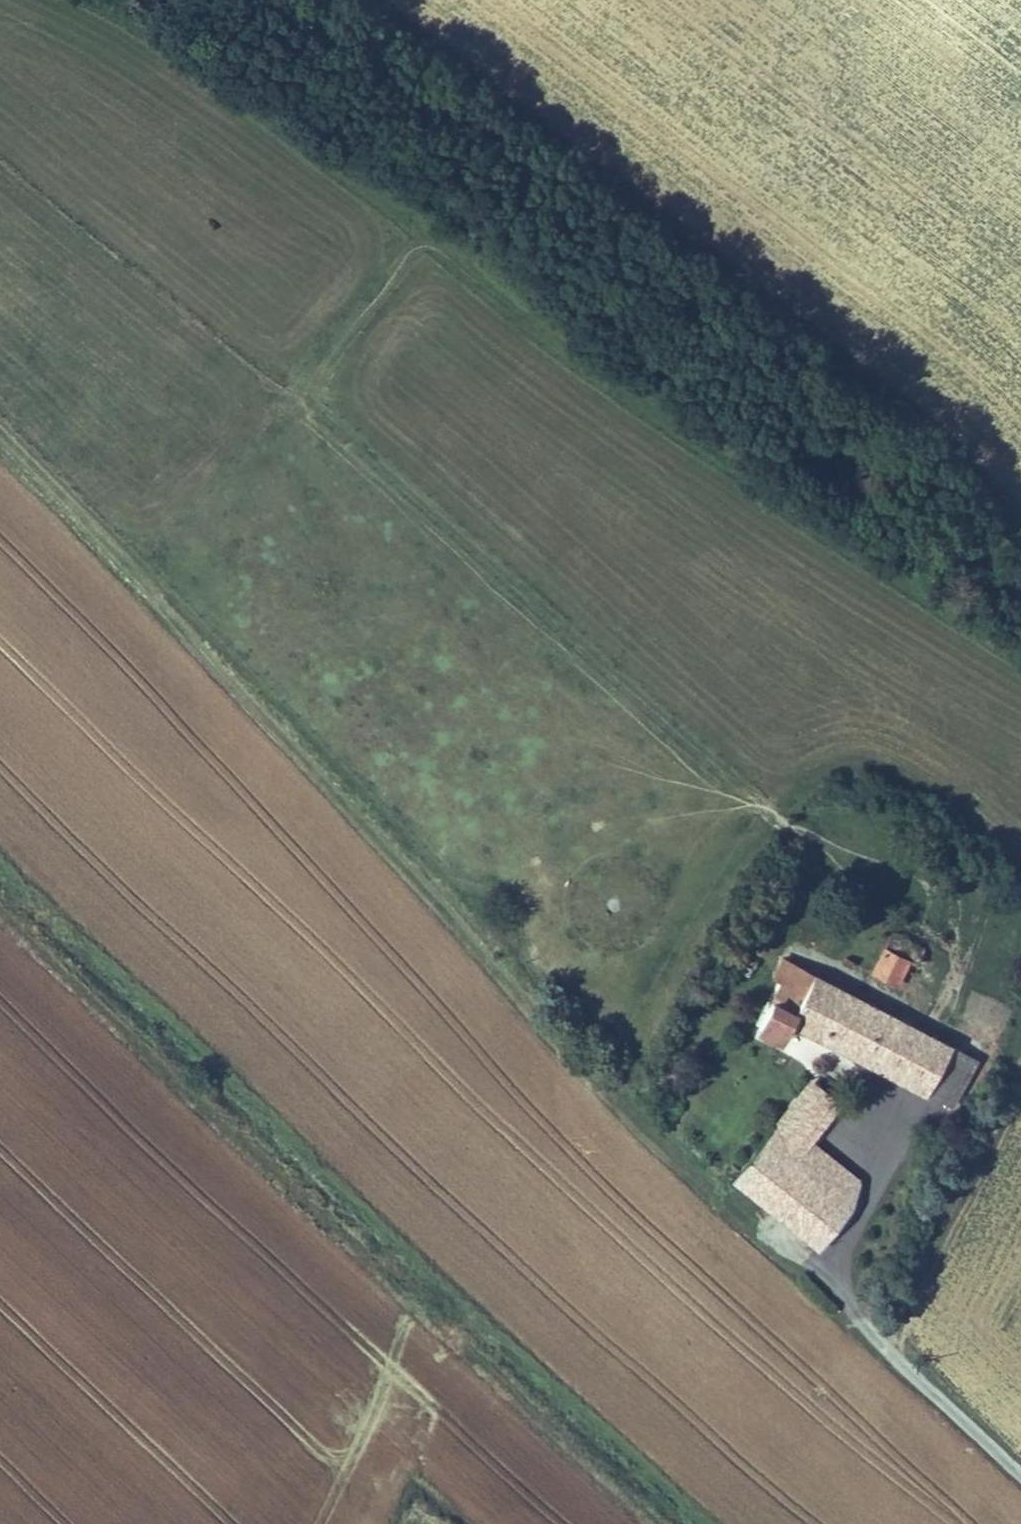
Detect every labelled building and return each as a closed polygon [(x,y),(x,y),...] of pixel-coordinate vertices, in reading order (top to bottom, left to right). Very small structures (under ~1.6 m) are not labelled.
[(882,953),(870,976),(890,988),(903,964),(882,953)] [(974,1062),(776,962),(763,987),(773,991),(750,1038),(778,1052),(789,1031),(950,1111),(974,1062)] [(828,1194),(843,1174),(808,1146),(837,1105),(807,1081),(728,1184),(816,1254),(850,1212),(828,1194)] [(828,1194),(850,1212),(858,1187),(843,1174),(828,1194)]
